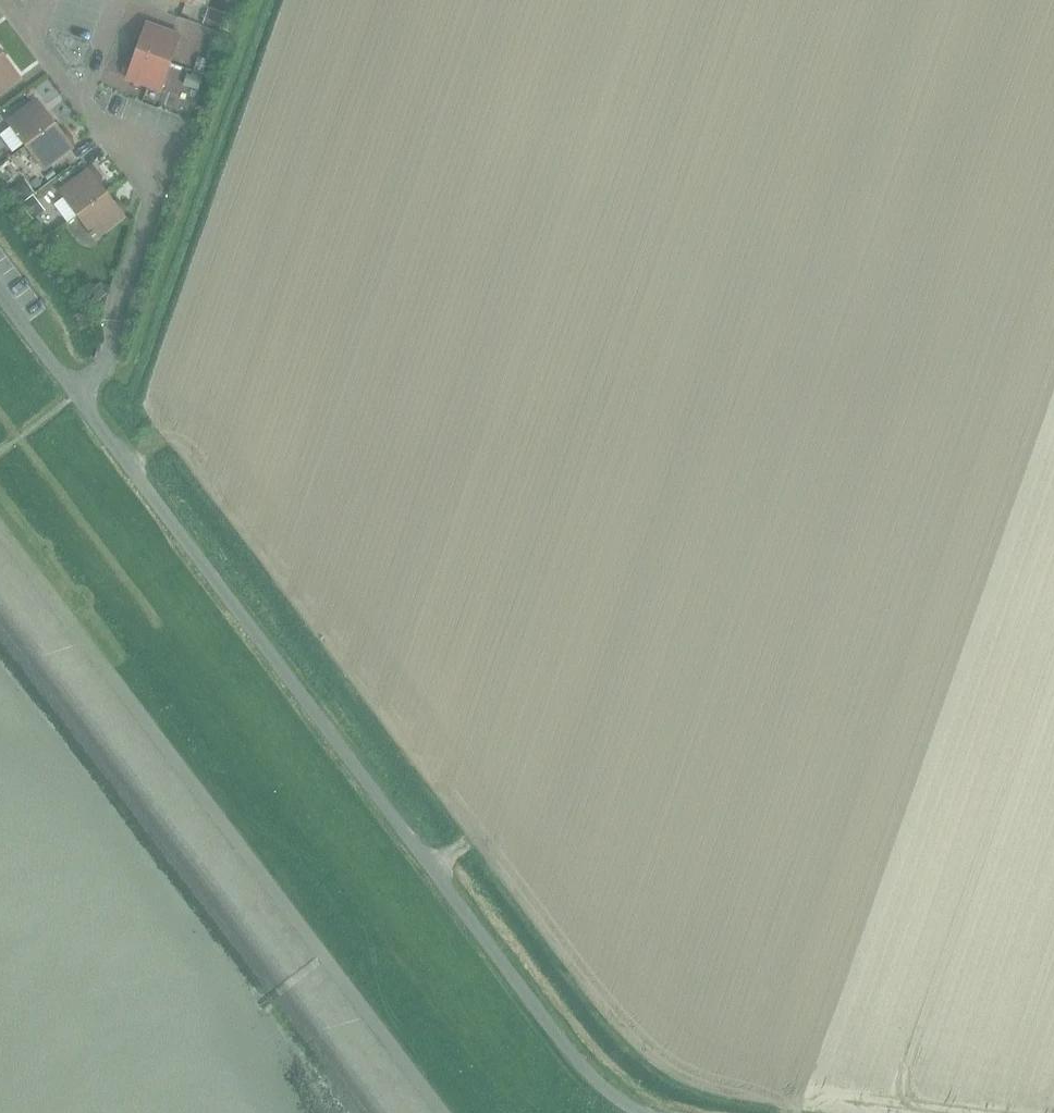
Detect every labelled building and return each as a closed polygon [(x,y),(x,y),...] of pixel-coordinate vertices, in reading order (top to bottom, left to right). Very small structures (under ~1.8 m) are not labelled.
[(140,39),(136,51),(169,62),(179,35),(146,23),(145,25),(143,24),(138,27),(135,33),(138,38),(140,39)] [(159,90),(169,62),(136,51),(132,62),(130,61),(125,64),(122,70),(125,75),(127,76),(126,78),(159,90)] [(0,55),(0,91),(19,77),(1,54),(0,55)] [(8,121),(26,144),(53,124),(36,100),(8,121)] [(71,147),(70,145),(72,144),(72,138),(68,133),(63,132),(61,133),(53,124),(26,144),(43,168),(71,147)] [(60,191),(78,214),(106,193),(98,184),(100,182),(101,176),(97,171),(91,170),(89,172),(88,170),(60,191)] [(106,193),(78,214),(95,237),(123,217),(122,215),(124,213),(124,208),(120,202),(115,201),(113,203),(106,193)]
